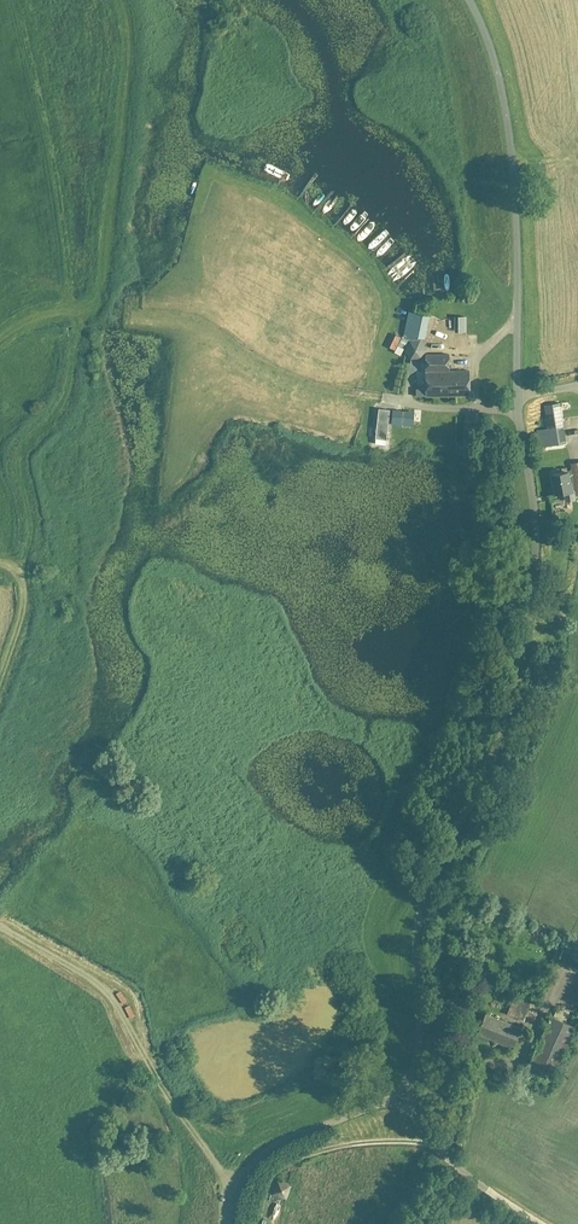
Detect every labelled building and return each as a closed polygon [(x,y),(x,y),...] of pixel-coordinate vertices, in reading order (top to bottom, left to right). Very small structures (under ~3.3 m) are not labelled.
[(426,349),(419,339),(408,340),(403,350),(409,360),(421,359),(426,349)] [(456,382),(456,396),(469,396),(468,371),(448,371),(448,358),(426,358),(426,372),(436,372),(435,379),(443,378),(443,382),(456,382)] [(426,397),(456,396),(456,382),(443,382),(443,378),(435,379),(436,372),(426,372),(426,397)] [(547,429),(536,431),(539,448),(565,444),(559,403),(544,406),(547,429)] [(378,409),(375,439),(386,440),(389,410),(378,409)] [(413,413),(392,411),(391,425),(412,426),(413,413)] [(572,498),(575,497),(575,494),(577,494),(577,461),(573,462),(575,471),(567,472),(551,475),(554,495),(564,493),(565,500),(572,499),(572,498)] [(523,1021),(529,1005),(512,999),(506,1015),(523,1021)] [(557,1007),(553,1018),(550,1017),(526,1072),(523,1079),(547,1089),(550,1083),(575,1027),(564,1023),(569,1012),(557,1007)] [(519,1029),(484,1015),(477,1035),(512,1048),(519,1029)] [(285,1200),(291,1186),(276,1180),(271,1195),(285,1200)]
